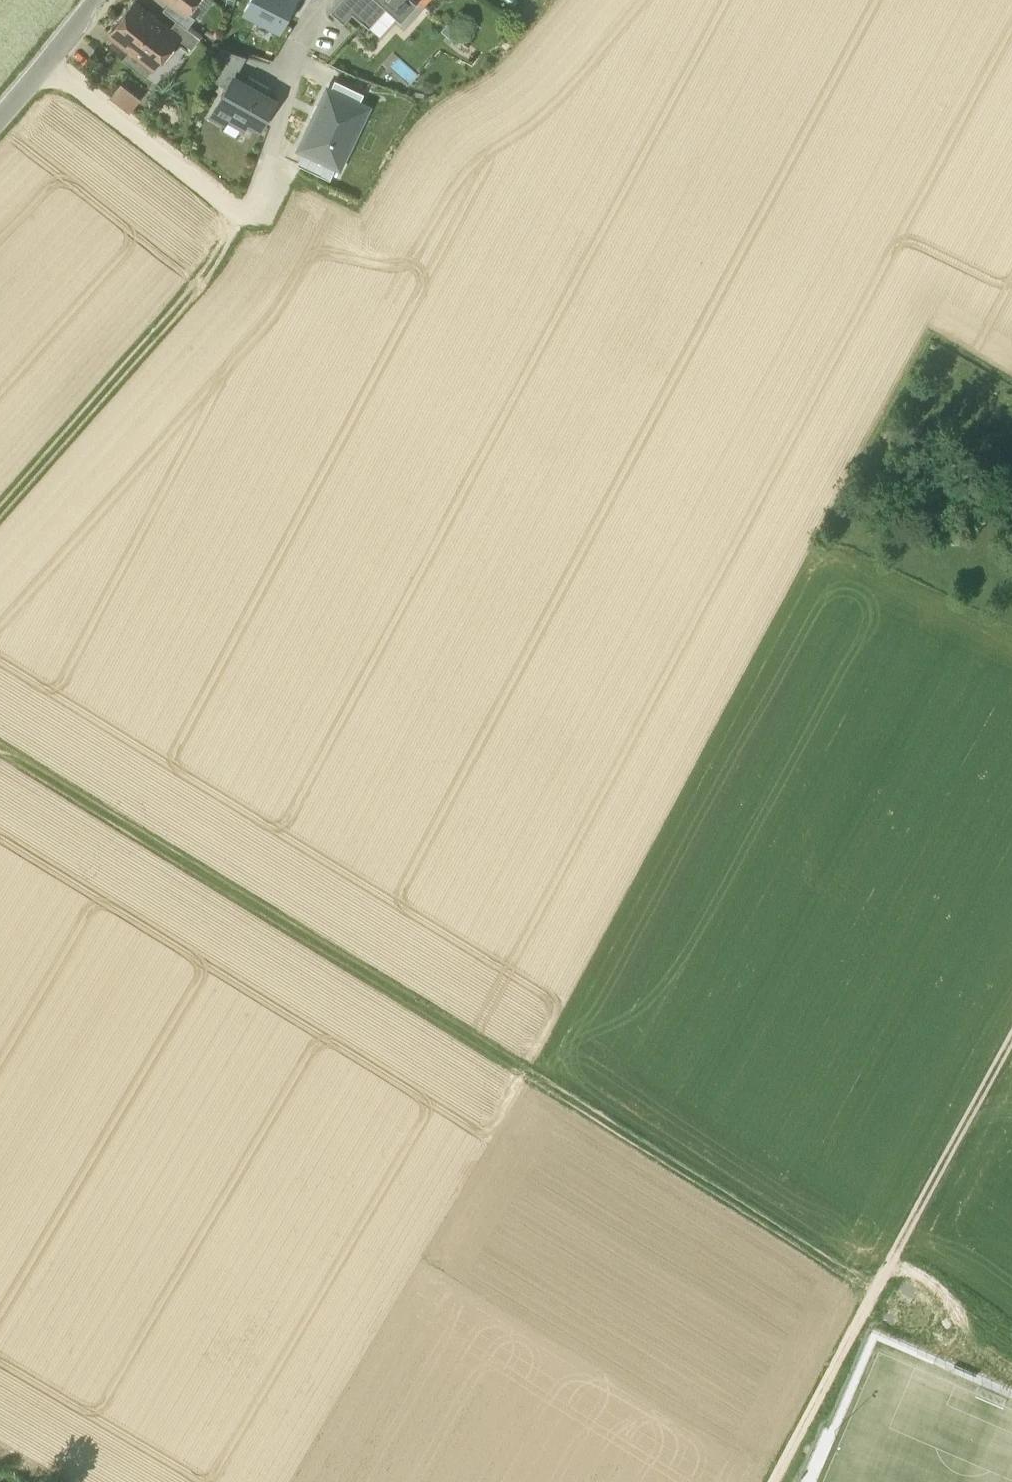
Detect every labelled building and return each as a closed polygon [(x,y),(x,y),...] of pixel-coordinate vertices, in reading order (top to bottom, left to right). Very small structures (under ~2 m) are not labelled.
[(197,0),(170,0),(171,1),(187,13),(197,0)] [(187,13),(195,19),(197,20),(213,0),(197,0),(187,13)] [(245,12),(280,31),(296,0),(251,0),(245,12)] [(333,9),(346,21),(353,14),(362,22),(381,1),(387,7),(398,17),(401,20),(417,2),(415,0),(341,0),(333,9)] [(163,10),(177,21),(187,29),(195,19),(187,13),(171,1),(163,10)] [(381,1),(362,22),(368,27),(387,7),(381,1)] [(130,51),(154,69),(178,38),(178,37),(169,30),(134,3),(109,34),(130,51)] [(387,7),(368,27),(379,38),(398,17),(387,7)] [(200,39),(187,29),(177,21),(169,30),(178,37),(178,38),(192,49),(200,39)] [(234,77),(235,78),(247,57),(221,48),(211,79),(227,88),(234,77)] [(122,60),(146,79),(154,69),(130,51),(122,60)] [(250,78),(246,85),(235,78),(234,77),(227,88),(218,105),(219,105),(213,117),(225,124),(228,119),(244,128),(248,122),(260,129),(276,101),(263,94),(267,88),(250,78)] [(337,166),(339,167),(360,121),(355,119),(361,104),(360,104),(348,99),(353,88),(336,81),(331,91),(328,89),(301,149),(305,150),(329,162),(337,166)] [(112,96),(130,111),(140,99),(121,85),(112,96)] [(365,93),(353,88),(348,99),(360,104),(365,93)] [(298,165),(322,176),(329,162),(305,150),(298,165)] [(330,180),(337,166),(329,162),(322,176),(330,180)]
